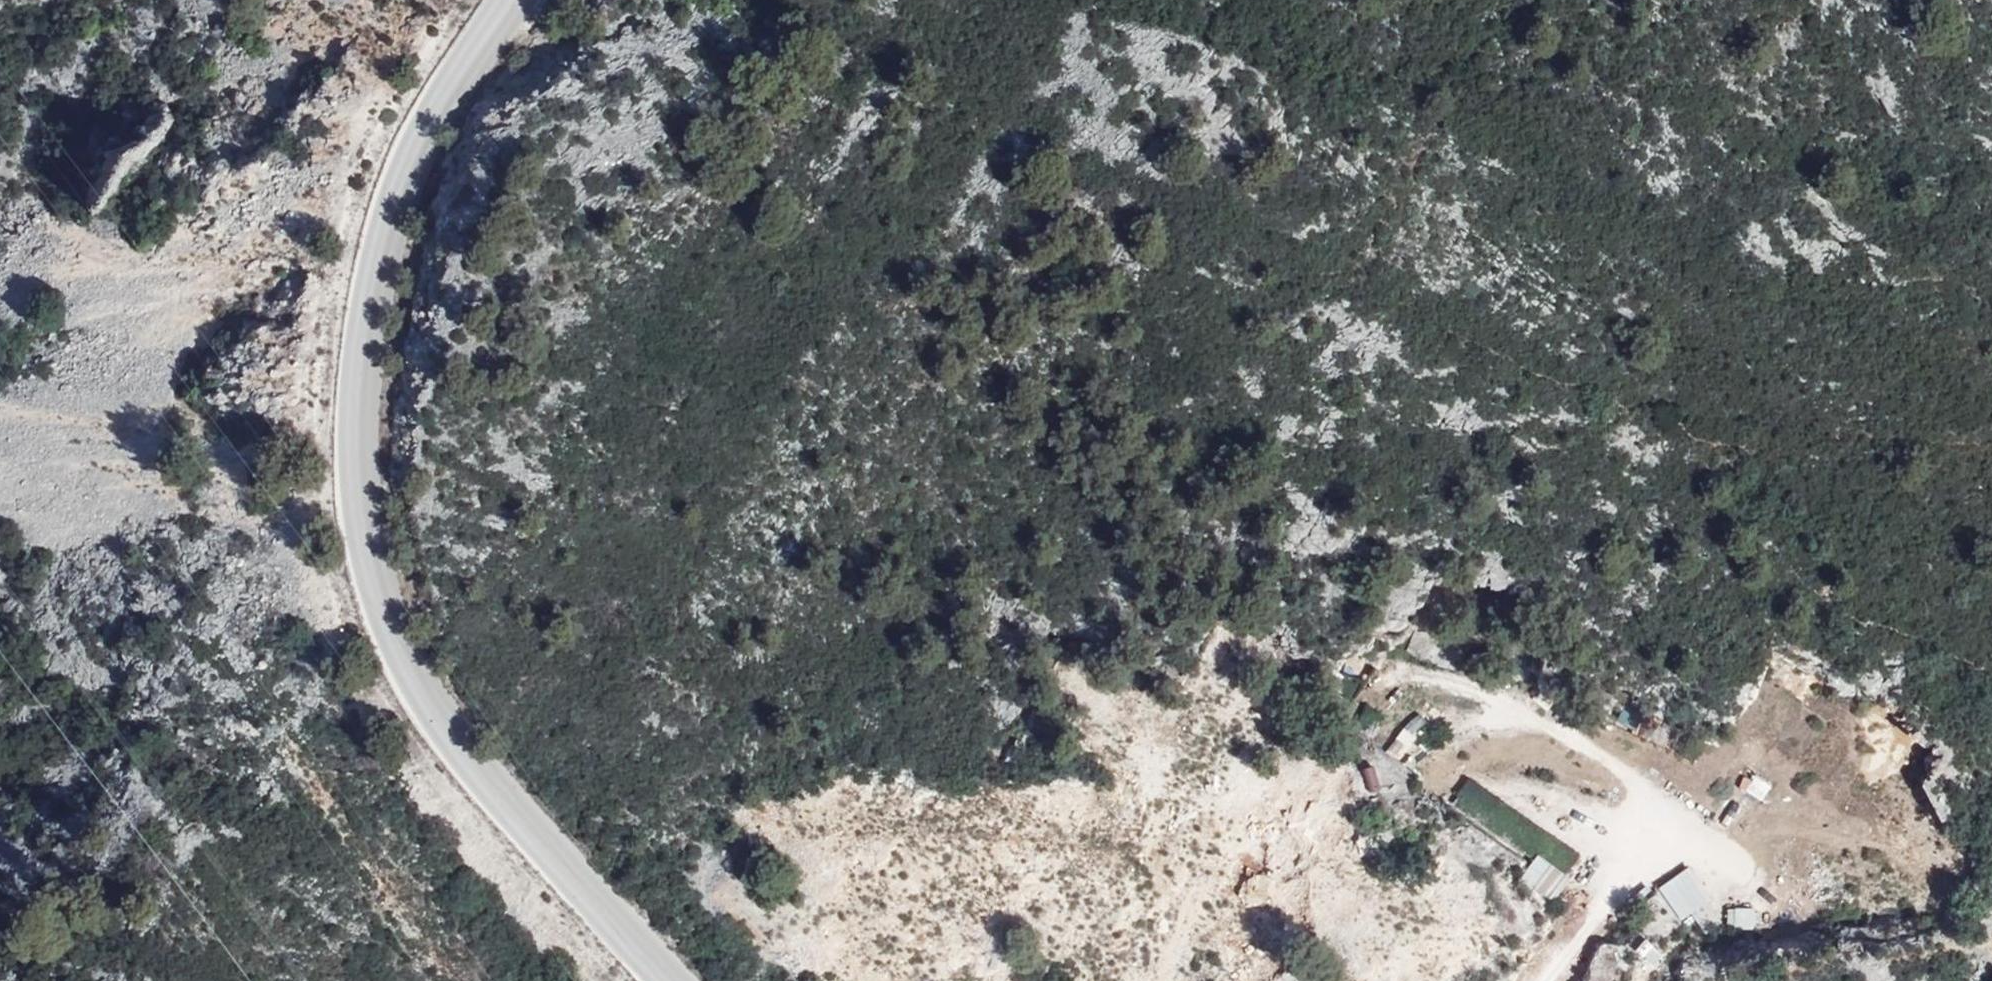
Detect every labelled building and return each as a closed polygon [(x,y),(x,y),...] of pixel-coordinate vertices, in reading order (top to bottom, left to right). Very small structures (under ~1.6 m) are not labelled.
[(1415,716),(1384,750),(1407,772),(1439,738),(1415,716)] [(1552,903),(1570,876),(1537,854),(1519,880),(1552,903)] [(1657,887),(1681,921),(1711,900),(1688,866),(1657,887)] [(1705,935),(1722,924),(1712,908),(1695,919),(1705,935)] [(1735,909),(1734,931),(1755,931),(1755,909),(1735,909)]
